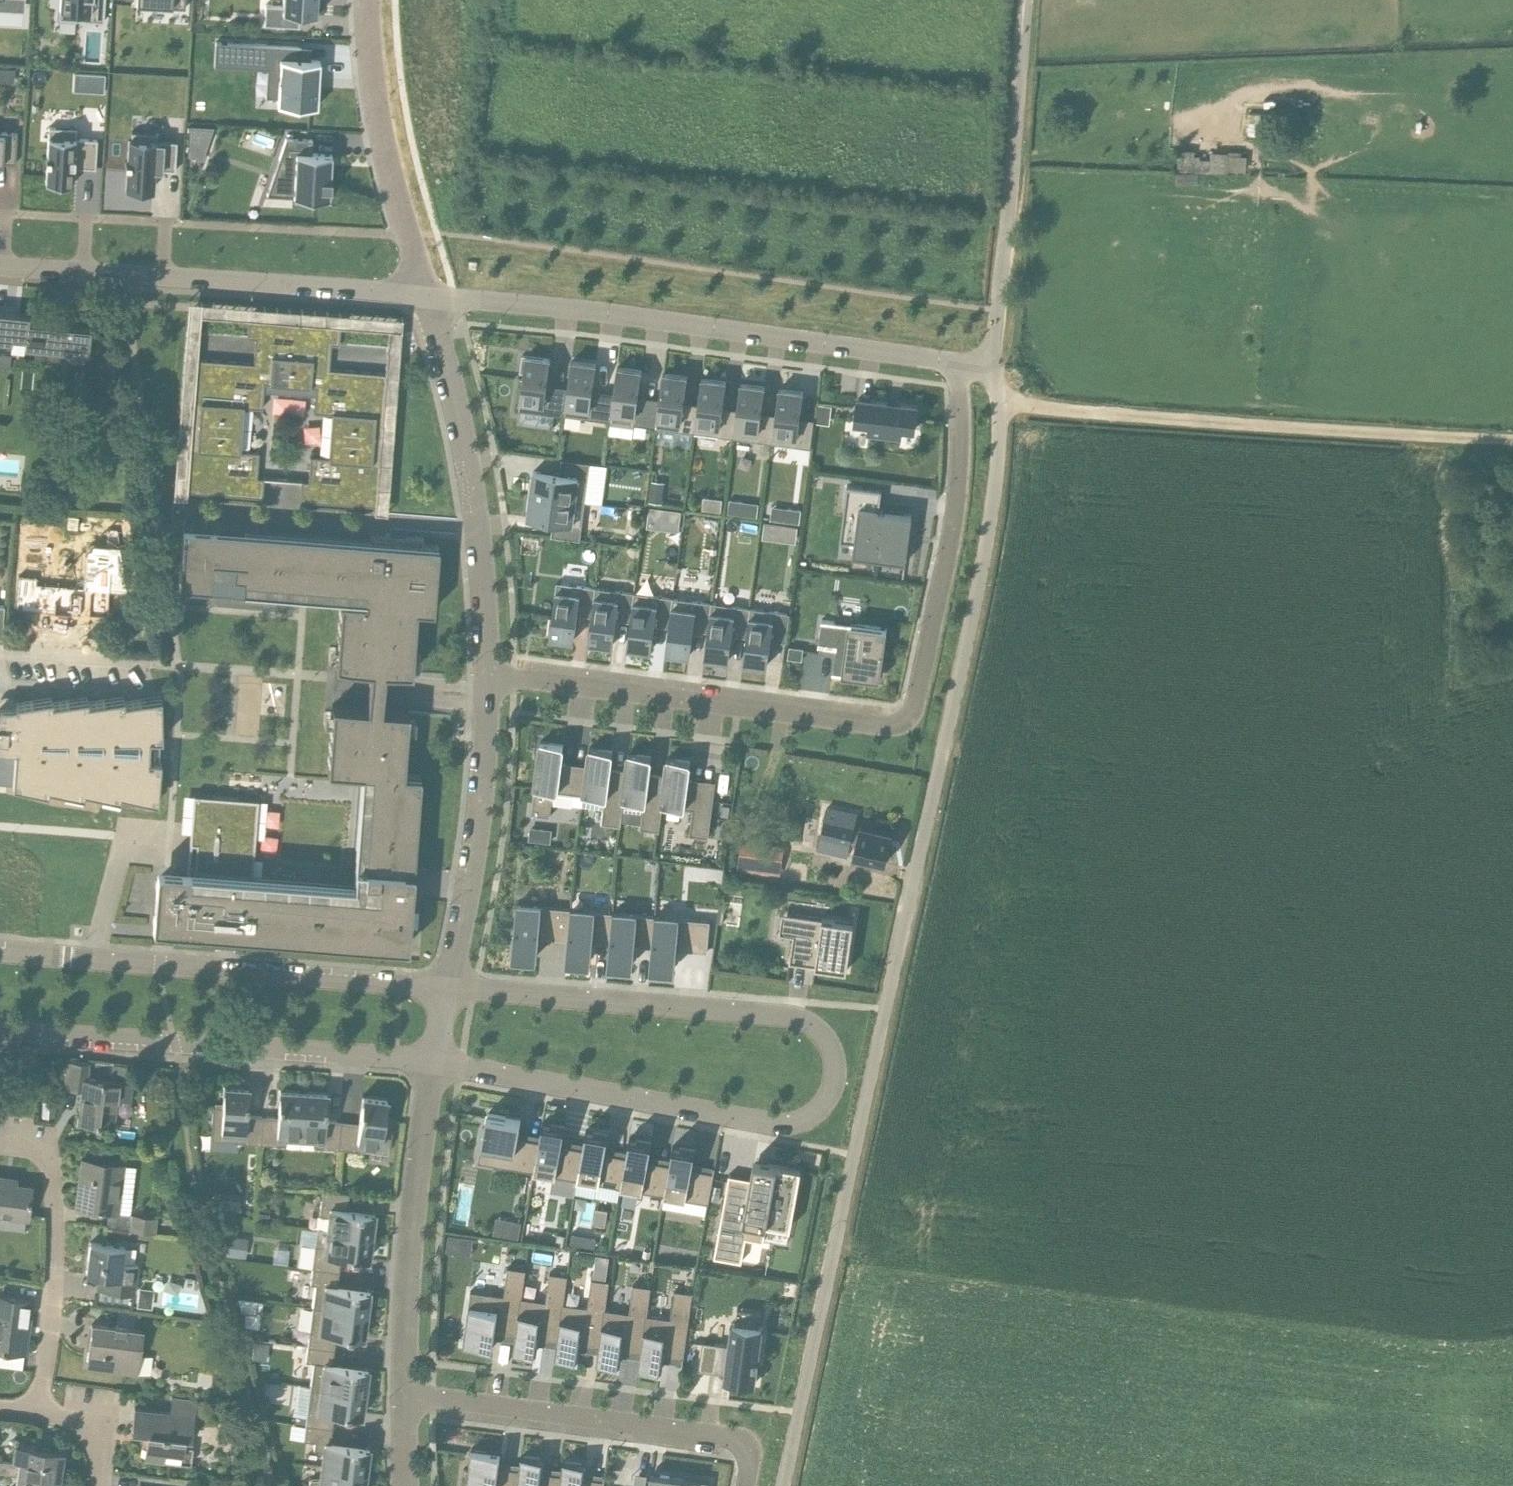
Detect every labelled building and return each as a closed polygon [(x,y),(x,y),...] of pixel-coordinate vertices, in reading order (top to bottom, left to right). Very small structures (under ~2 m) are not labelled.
[(59,19),(76,20),(104,22),(105,0),(60,0),(59,19)] [(135,4),(163,6),(163,8),(185,9),(185,0),(135,0),(135,4)] [(283,6),(266,5),(265,25),(299,27),(300,14),(317,15),(318,0),(284,0),(283,6)] [(216,42),(216,44),(220,44),(219,64),(268,68),(280,68),(278,98),(278,104),(318,107),(321,61),(301,60),(301,47),(216,42)] [(17,76),(16,66),(0,67),(0,77),(17,76)] [(1249,137),(1273,138),(1274,115),(1250,114),(1249,137)] [(203,160),(214,127),(189,126),(188,155),(203,160)] [(47,162),(46,183),(73,184),(74,168),(95,169),(97,140),(75,139),(76,129),(49,127),(47,157),(46,157),(46,162),(47,162)] [(15,163),(17,134),(0,133),(0,163),(15,163)] [(126,162),(126,166),(128,166),(127,187),(153,189),(154,170),(175,171),(177,142),(156,141),(156,134),(132,133),(131,142),(129,142),(128,162),(126,162)] [(331,166),(332,157),(332,155),(330,155),(324,155),(312,154),(312,140),(286,139),(274,174),(295,182),(293,196),(329,199),(331,166)] [(1179,145),(1178,167),(1201,168),(1203,146),(1179,145)] [(1218,149),(1217,169),(1241,170),(1242,150),(1218,149)] [(201,328),(201,311),(234,311),(234,302),(190,302),(190,328),(201,328)] [(25,348),(88,354),(91,329),(28,323),(29,315),(0,313),(0,342),(12,343),(12,337),(26,338),(25,348)] [(249,320),(248,338),(256,338),(254,363),(266,364),(264,384),(316,388),(317,368),(329,369),(331,344),(339,345),(340,327),(342,327),(342,325),(248,318),(248,320),(249,320)] [(12,366),(13,351),(0,351),(0,365),(12,366)] [(524,373),(519,410),(549,414),(565,416),(565,415),(569,387),(547,384),(551,359),(544,358),(522,355),(520,373),(524,373)] [(198,357),(197,357),(196,357),(191,424),(242,428),(244,407),(262,409),(264,384),(266,364),(254,363),(198,359),(198,357)] [(569,387),(565,415),(610,421),(614,393),(593,390),(596,364),(572,361),(569,387)] [(614,393),(610,421),(656,427),(660,399),(639,396),(642,370),(618,367),(614,393)] [(331,435),(382,439),(387,371),(385,371),(385,373),(329,369),(317,368),(316,388),(314,413),(332,414),(331,435)] [(660,399),(656,427),(695,433),(698,404),(684,402),(688,377),(663,373),(660,399)] [(698,404),(695,433),(733,438),(737,409),(723,408),(726,382),(702,379),(698,404)] [(737,409),(733,438),(772,443),(776,415),(761,413),(765,387),(741,384),(737,409)] [(776,415),(772,443),(811,448),(815,420),(800,418),(804,392),(779,389),(776,415)] [(307,412),(307,395),(276,395),(275,412),(307,412)] [(858,399),(855,423),(870,425),(869,434),(901,438),(902,429),(915,430),(918,406),(858,399)] [(820,405),(817,423),(830,424),(832,406),(820,405)] [(242,428),(191,424),(186,494),(187,494),(188,492),(262,497),(264,478),(257,477),(259,452),(240,451),(242,428)] [(302,481),(301,482),(300,500),(375,506),(375,508),(376,508),(382,439),(331,435),(329,458),(310,456),(308,481),(302,481)] [(531,480),(529,494),(585,502),(590,463),(562,460),(560,474),(534,471),(533,480),(531,480)] [(848,486),(844,514),(858,516),(855,544),(853,555),(875,558),(878,558),(906,562),(910,535),(913,515),(879,510),(882,490),(848,486)] [(529,494),(527,509),(529,509),(528,518),(554,521),(552,536),(580,540),(585,502),(529,494)] [(733,497),(730,510),(759,515),(761,502),(733,497)] [(652,504),(650,524),(682,528),(684,508),(652,504)] [(765,537),(800,540),(803,506),(774,504),(773,521),(766,521),(765,537)] [(124,572),(118,529),(101,528),(84,527),(82,557),(80,587),(57,585),(35,583),(35,580),(36,577),(27,576),(18,576),(17,589),(16,608),(46,611),(77,613),(107,615),(111,571),(124,572)] [(412,672),(412,671),(417,609),(433,611),(438,546),(423,545),(424,538),(371,534),(370,541),(183,527),(179,585),(365,600),(365,603),(341,601),(336,666),(370,669),(412,672)] [(550,617),(548,633),(550,633),(550,637),(574,640),(578,614),(592,616),(596,588),(557,583),(553,618),(550,617)] [(592,616),(589,642),(613,645),(617,619),(631,621),(634,593),(596,588),(592,616)] [(631,621),(627,647),(652,650),(655,624),(669,626),(673,598),(634,593),(631,621)] [(669,626),(666,652),(690,655),(694,630),(708,631),(712,603),(673,598),(669,626)] [(708,631),(705,657),(729,661),(733,635),(747,637),(750,608),(712,603),(708,631)] [(747,637),(743,662),(768,666),(771,640),(786,642),(790,614),(750,608),(747,637)] [(156,618),(163,617),(162,609),(155,610),(156,618)] [(831,621),(828,647),(836,648),(844,649),(841,674),(854,676),(880,680),(887,629),(831,621)] [(790,646),(788,658),(802,660),(804,648),(790,646)] [(160,760),(148,759),(149,739),(161,739),(160,697),(123,702),(123,698),(87,703),(87,698),(51,703),(51,698),(15,704),(15,706),(0,707),(0,749),(14,750),(12,786),(48,794),(48,789),(84,796),(84,791),(102,795),(120,799),(120,794),(157,802),(160,760)] [(408,946),(412,887),(421,776),(404,775),(409,712),(333,706),(327,771),(362,774),(354,883),(252,875),(258,800),(194,795),(188,870),(157,868),(152,926),(218,931),(408,946)] [(541,741),(532,815),(551,817),(552,803),(572,805),(574,794),(584,795),(587,771),(566,769),(566,764),(561,764),(564,744),(541,741)] [(584,795),(582,807),(604,809),(602,824),(621,826),(622,821),(624,801),(622,800),(626,772),(610,770),(613,751),(590,748),(587,771),(584,795)] [(626,772),(622,800),(624,801),(644,803),(641,829),(660,831),(663,806),(661,806),(665,777),(649,775),(651,756),(629,753),(626,772)] [(665,777),(661,806),(663,806),(693,810),(690,835),(709,838),(716,782),(715,782),(714,788),(692,785),(693,780),(688,780),(690,761),(668,758),(665,777)] [(826,810),(820,835),(850,842),(850,840),(855,842),(852,856),(885,864),(891,835),(853,828),(856,817),(826,810)] [(279,849),(280,835),(264,834),(263,848),(279,849)] [(739,864),(783,871),(787,841),(744,835),(739,864)] [(517,905),(513,954),(533,955),(538,956),(539,946),(539,938),(568,940),(571,909),(517,905)] [(568,940),(567,958),(574,959),(592,960),(593,942),(610,944),(612,928),(613,913),(572,909),(571,909),(568,940)] [(610,944),(609,962),(634,964),(635,946),(652,947),(655,916),(614,913),(613,913),(612,928),(610,944)] [(652,947),(651,965),(676,967),(677,949),(708,952),(710,921),(656,916),(655,916),(652,947)] [(794,936),(790,962),(847,971),(854,923),(852,923),(823,919),(823,920),(797,916),(795,934),(794,936)] [(67,1061),(63,1088),(80,1090),(76,1123),(114,1128),(117,1099),(129,1100),(131,1085),(119,1083),(87,1079),(89,1063),(67,1061)] [(260,1144),(262,1117),(247,1116),(248,1088),(224,1087),(223,1106),(213,1106),(212,1133),(213,1133),(213,1131),(235,1132),(236,1142),(252,1143),(260,1144)] [(301,1136),(304,1092),(280,1090),(278,1118),(262,1117),(260,1144),(284,1145),(285,1145),(287,1136),(301,1136)] [(304,1092),(301,1136),(314,1137),(316,1147),(340,1149),(342,1122),(341,1122),(326,1121),(327,1093),(304,1092)] [(342,1122),(340,1149),(364,1152),(368,1142),(389,1144),(389,1147),(390,1147),(394,1120),(384,1118),(387,1099),(363,1096),(359,1124),(342,1122)] [(488,1112),(479,1162),(534,1172),(539,1142),(518,1138),(522,1119),(493,1113),(488,1112)] [(539,1142),(534,1172),(577,1180),(583,1149),(562,1146),(564,1134),(565,1127),(543,1123),(539,1142)] [(577,1180),(575,1193),(595,1197),(598,1184),(621,1188),(623,1173),(626,1157),(605,1154),(606,1148),(609,1134),(586,1130),(583,1149),(577,1180)] [(623,1173),(621,1188),(664,1196),(670,1165),(648,1161),(652,1142),(630,1138),(626,1157),(623,1173)] [(670,1165),(664,1196),(709,1204),(716,1167),(714,1167),(713,1173),(692,1169),(695,1150),(682,1148),(673,1146),(670,1165)] [(81,1159),(75,1208),(108,1212),(119,1213),(121,1196),(132,1198),(136,1167),(125,1165),(81,1159)] [(729,1175),(719,1233),(747,1238),(764,1241),(767,1224),(790,1228),(801,1169),(754,1161),(751,1179),(731,1175),(729,1175)] [(9,1215),(26,1217),(28,1203),(29,1203),(31,1187),(15,1185),(16,1179),(0,1177),(0,1216),(1,1216),(1,1214),(9,1215)] [(327,1231),(372,1236),(375,1213),(347,1209),(349,1194),(323,1191),(320,1214),(329,1217),(327,1231)] [(130,1214),(128,1230),(156,1234),(158,1219),(158,1218),(130,1214)] [(499,1218),(497,1231),(521,1234),(522,1221),(499,1218)] [(372,1236),(327,1231),(325,1244),(316,1245),(312,1268),(339,1272),(341,1256),(368,1260),(372,1236)] [(247,1255),(250,1236),(230,1233),(227,1252),(247,1255)] [(449,1249),(474,1252),(476,1235),(451,1233),(449,1249)] [(102,1291),(134,1295),(138,1265),(123,1264),(125,1247),(89,1243),(85,1275),(104,1277),(102,1291)] [(609,1277),(612,1254),(599,1252),(596,1275),(609,1277)] [(471,1291),(464,1345),(493,1348),(495,1333),(516,1336),(517,1336),(522,1298),(526,1270),(508,1267),(504,1296),(471,1291)] [(339,1272),(312,1268),(311,1284),(316,1284),(313,1307),(367,1314),(370,1291),(337,1287),(339,1272)] [(516,1336),(514,1352),(515,1352),(535,1354),(537,1340),(557,1342),(559,1342),(564,1304),(568,1276),(550,1273),(546,1301),(522,1298),(517,1336),(516,1336)] [(557,1342),(556,1358),(557,1358),(577,1360),(578,1345),(599,1347),(601,1347),(606,1310),(610,1281),(592,1279),(588,1307),(564,1304),(559,1342),(557,1342)] [(139,1304),(154,1305),(155,1286),(140,1285),(139,1304)] [(599,1347),(597,1363),(599,1364),(618,1366),(620,1351),(641,1353),(643,1354),(648,1315),(652,1287),(634,1285),(630,1313),(606,1310),(601,1347),(599,1347)] [(641,1353),(639,1369),(641,1369),(660,1372),(662,1356),(683,1359),(684,1359),(693,1293),(675,1290),(672,1319),(648,1315),(643,1354),(641,1353)] [(0,1296),(0,1350),(24,1353),(31,1301),(0,1296)] [(243,1297),(242,1307),(258,1309),(259,1299),(243,1297)] [(313,1307),(308,1346),(334,1349),(336,1334),(364,1338),(367,1314),(313,1307)] [(91,1324),(86,1367),(137,1374),(143,1331),(91,1324)] [(715,1343),(711,1372),(732,1375),(731,1379),(756,1383),(764,1328),(732,1324),(728,1345),(715,1343)] [(334,1349),(308,1346),(306,1362),(314,1363),(311,1386),(365,1393),(368,1369),(332,1364),(334,1349)] [(311,1386),(306,1425),(333,1428),(335,1413),(362,1416),(365,1393),(311,1386)] [(143,1458),(164,1461),(190,1465),(192,1447),(184,1446),(184,1438),(191,1439),(196,1401),(175,1398),(173,1414),(134,1409),(131,1431),(147,1433),(143,1458)] [(333,1428),(306,1425),(304,1440),(315,1441),(314,1449),(323,1452),(322,1466),(366,1472),(369,1448),(331,1443),(333,1428)] [(15,1475),(59,1480),(63,1453),(15,1446),(13,1460),(16,1461),(15,1475)] [(520,1471),(499,1469),(501,1453),(472,1449),(467,1485),(519,1485),(520,1471)] [(519,1485),(561,1485),(562,1476),(561,1476),(541,1474),(543,1458),(522,1456),(520,1471),(519,1485)] [(561,1485),(604,1485),(605,1482),(603,1482),(582,1479),(584,1464),(564,1461),(563,1461),(561,1476),(562,1476),(561,1485)] [(322,1466),(320,1479),(310,1480),(309,1485),(364,1485),(366,1472),(322,1466)] [(710,1482),(651,1474),(650,1485),(709,1485),(710,1482)] [(59,1480),(15,1475),(13,1485),(58,1485),(59,1480)]
